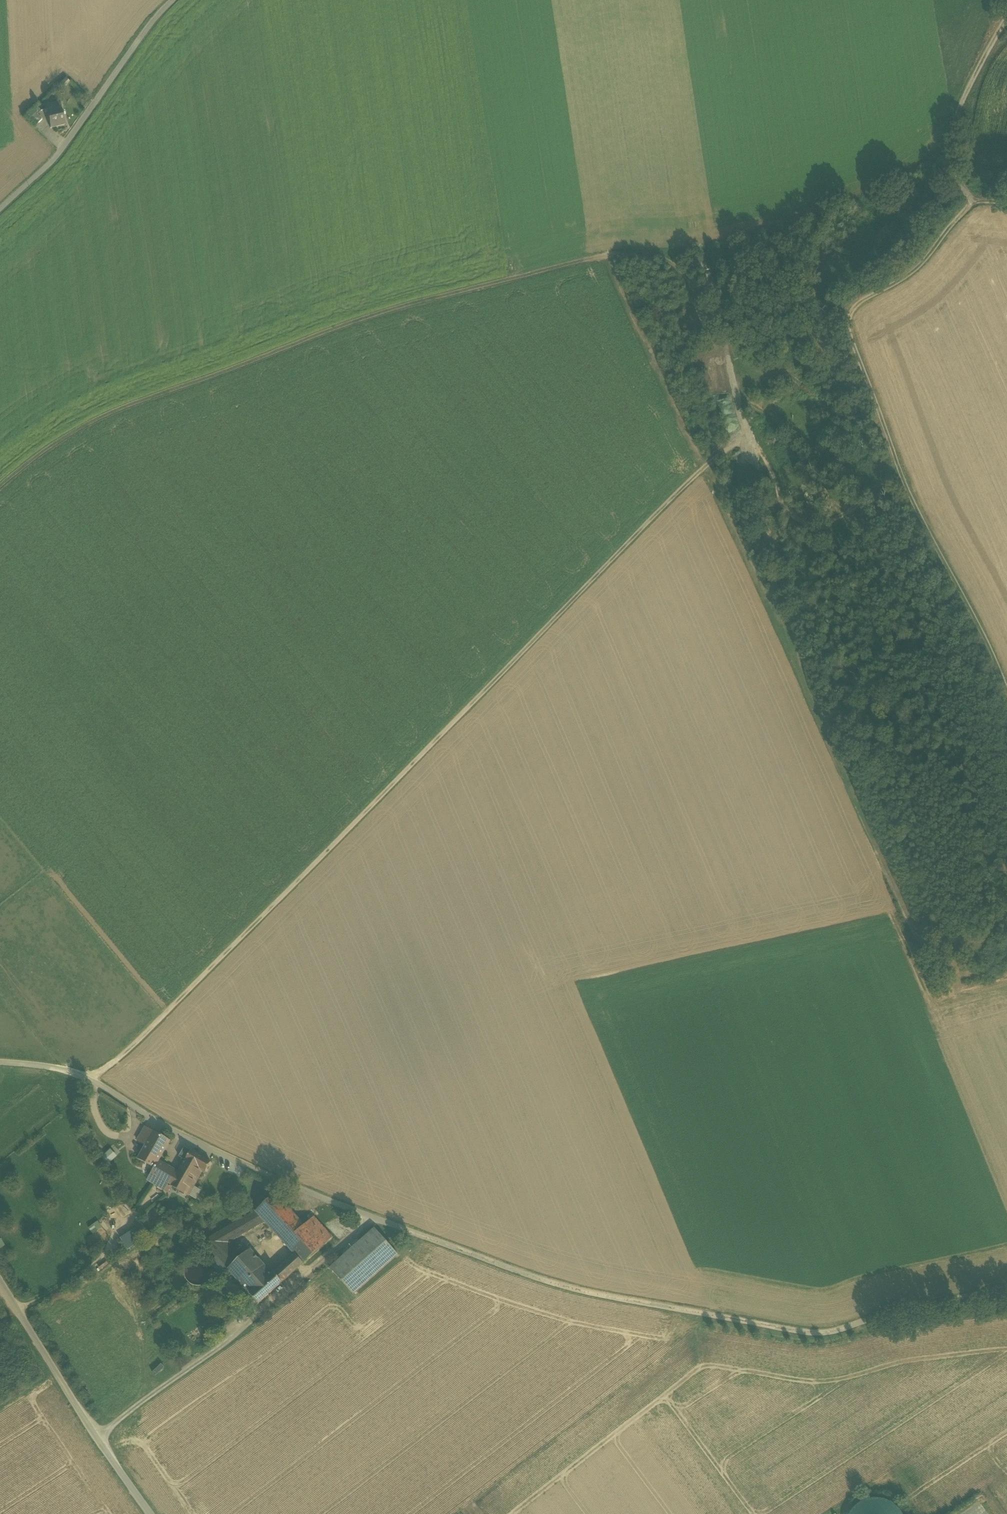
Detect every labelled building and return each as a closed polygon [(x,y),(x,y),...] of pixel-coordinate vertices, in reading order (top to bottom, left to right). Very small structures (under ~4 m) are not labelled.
[(66,76),(54,88),(60,94),(71,82),(66,76)] [(60,103),(45,107),(50,129),(65,126),(60,103)] [(42,121),(32,111),(24,118),(35,128),(42,121)] [(154,1132),(138,1159),(154,1168),(155,1169),(159,1161),(171,1141),(154,1132)] [(191,1151),(185,1148),(179,1157),(185,1161),(191,1151)] [(110,1151),(102,1158),(108,1164),(116,1156),(110,1151)] [(171,1185),(171,1186),(172,1187),(188,1196),(203,1170),(206,1172),(211,1163),(191,1151),(185,1161),(171,1185)] [(171,1185),(159,1178),(166,1165),(159,1161),(155,1169),(154,1168),(147,1180),(169,1193),(172,1187),(171,1186),(171,1185)] [(304,1225),(275,1194),(255,1212),(303,1264),(323,1246),(304,1225)] [(152,1226),(163,1219),(156,1207),(145,1213),(152,1226)] [(260,1225),(250,1215),(237,1222),(247,1233),(260,1225)] [(314,1217),(304,1225),(323,1246),(332,1237),(314,1217)] [(98,1222),(89,1229),(93,1234),(102,1228),(98,1222)] [(235,1262),(222,1247),(247,1233),(237,1222),(203,1242),(227,1269),(235,1262)] [(129,1249),(152,1237),(145,1224),(122,1237),(129,1249)] [(374,1228),(330,1268),(353,1295),(398,1254),(374,1228)] [(235,1262),(227,1269),(242,1286),(264,1265),(250,1249),(235,1262)] [(288,1261),(274,1273),(282,1282),(296,1269),(288,1261)] [(264,1265),(242,1286),(258,1304),(282,1282),(274,1273),(273,1275),(264,1265)] [(156,1375),(166,1368),(164,1364),(154,1371),(156,1375)] [(862,1502),(856,1506),(851,1510),(849,1513),(902,1513),(899,1509),(894,1505),(888,1501),(882,1499),(875,1498),(868,1499),(862,1502)]
